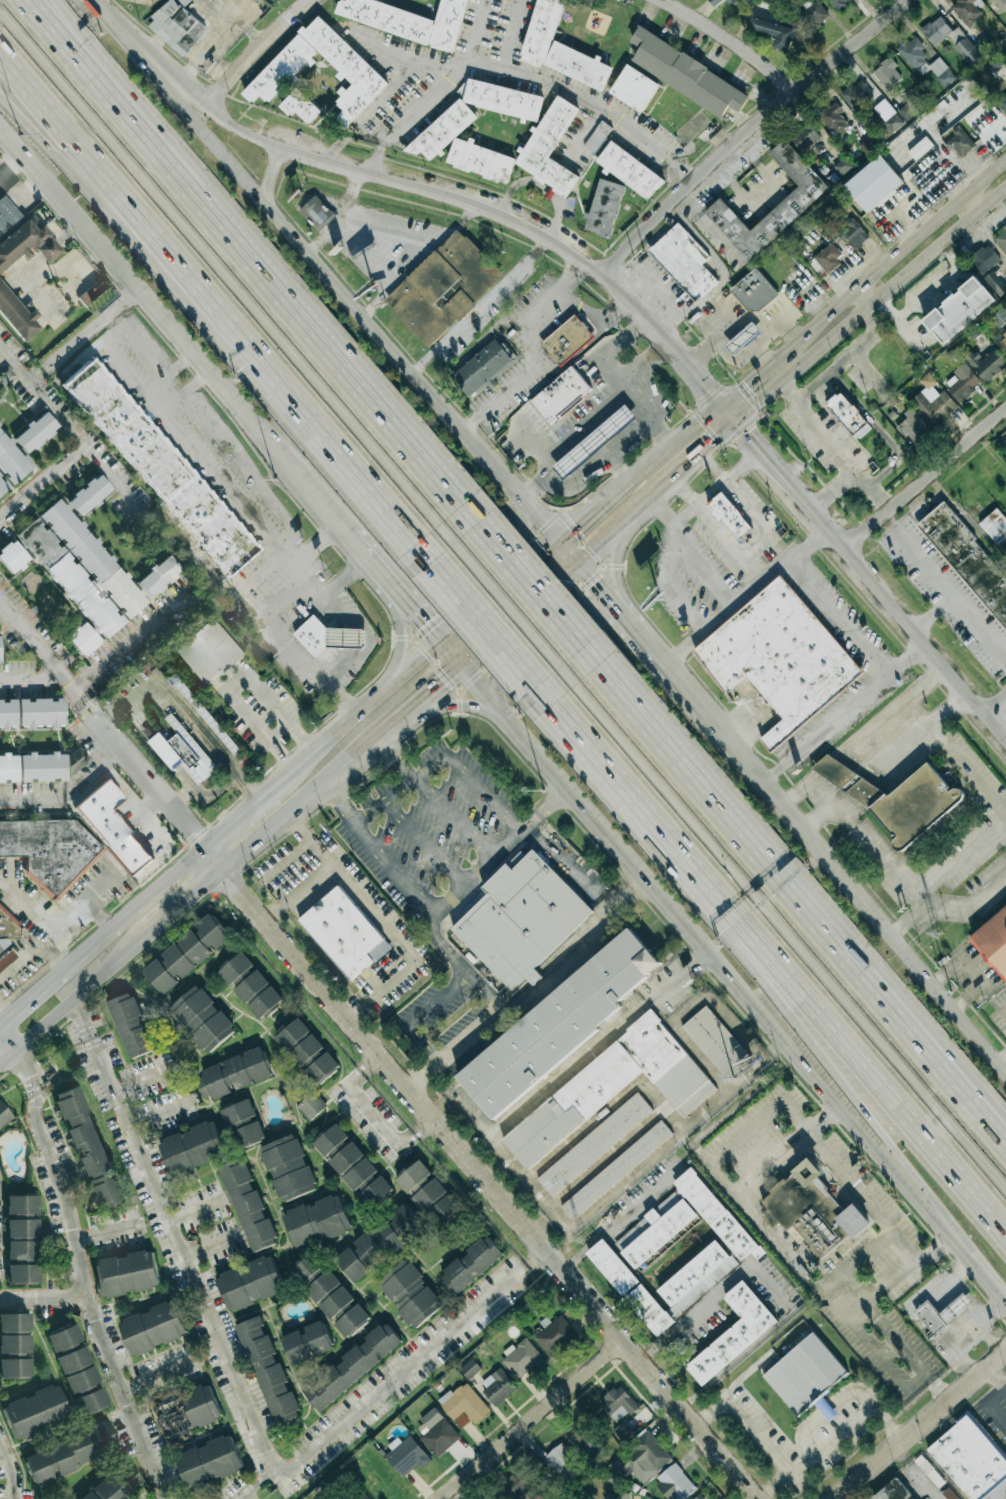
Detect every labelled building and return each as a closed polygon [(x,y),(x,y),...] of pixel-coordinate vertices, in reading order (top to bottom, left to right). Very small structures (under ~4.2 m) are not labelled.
[(181,57),(211,25),(193,8),(188,13),(174,0),(169,0),(146,24),(181,57)] [(437,18),(368,0),(347,0),(346,2),(340,0),(339,0),(334,19),(455,50),(468,0),(442,0),(437,18)] [(567,0),(539,0),(517,59),(539,67),(539,65),(604,90),(613,67),(600,63),(601,59),(552,41),(567,0)] [(809,34),(830,16),(816,0),(795,18),(809,34)] [(836,11),(852,0),(828,0),(836,11)] [(976,0),(957,0),(950,5),(966,27),(981,16),(972,3),(976,0)] [(1005,10),(1005,0),(990,0),(1001,14),(1005,10)] [(958,27),(952,32),(939,15),(921,30),(934,47),(947,37),(970,66),(981,57),(958,27)] [(242,94),(253,103),(260,96),(269,104),(317,53),(351,85),(334,103),(343,112),(336,119),(346,129),(389,84),(317,16),(242,94)] [(795,28),(751,17),(748,30),(775,37),(772,49),(789,53),(795,28)] [(631,62),(722,117),(729,106),(739,112),(750,94),(639,27),(630,42),(640,47),(631,62)] [(984,56),(995,48),(986,35),(975,43),(984,56)] [(956,79),(939,57),(930,64),(920,52),(924,48),(916,36),(898,49),(920,77),(930,70),(944,88),(956,79)] [(999,70),(1004,62),(993,55),(987,63),(999,70)] [(887,91),(902,79),(894,69),(897,66),(890,57),(872,71),(887,91)] [(660,84),(627,64),(609,93),(642,113),(660,84)] [(544,96),(463,78),(460,94),(464,96),(463,103),(524,118),(524,119),(538,122),(544,96)] [(840,95),(854,112),(874,96),(860,79),(840,95)] [(283,105),(307,127),(322,112),(297,89),(283,105)] [(1005,112),(1005,92),(996,100),(1005,112)] [(579,107),(557,95),(537,132),(535,130),(523,152),(522,151),(514,166),(568,196),(580,175),(550,159),(579,107)] [(478,118),(461,98),(406,148),(415,158),(421,152),(430,161),(438,154),(478,118)] [(885,121),(880,125),(890,136),(905,123),(883,99),(873,108),(885,121)] [(932,124),(951,109),(944,100),(925,115),(932,124)] [(905,122),(919,111),(911,101),(897,111),(905,122)] [(819,113),(832,136),(849,126),(835,103),(819,113)] [(820,138),(807,120),(787,135),(800,152),(820,138)] [(614,129),(601,121),(582,147),(595,156),(614,129)] [(961,159),(976,145),(959,127),(944,141),(961,159)] [(473,145),(474,142),(455,136),(447,165),(508,183),(516,158),(473,145)] [(908,152),(915,161),(933,146),(926,136),(908,152)] [(750,230),(721,197),(705,212),(748,261),(830,189),(785,139),(769,153),(799,187),(750,230)] [(607,171),(650,201),(665,179),(612,141),(597,162),(608,170),(607,171)] [(844,186),(867,213),(904,182),(880,155),(844,186)] [(853,166),(844,157),(833,167),(842,177),(853,166)] [(590,217),(589,216),(585,231),(612,238),(625,185),(599,179),(590,217)] [(336,216),(316,195),(298,213),(319,233),(336,216)] [(5,196),(0,200),(0,237),(23,218),(5,196)] [(839,231),(856,250),(869,238),(853,219),(839,231)] [(22,253),(25,258),(36,249),(47,262),(62,250),(41,224),(35,229),(28,220),(0,242),(0,270),(22,253)] [(648,250),(696,302),(718,282),(702,264),(710,257),(678,223),(648,250)] [(1005,254),(1005,227),(993,238),(1005,254)] [(429,348),(505,276),(459,228),(383,300),(429,348)] [(844,257),(831,242),(813,258),(827,273),(844,257)] [(1001,259),(986,244),(970,258),(985,274),(1001,259)] [(730,289),(753,316),(778,295),(756,268),(730,289)] [(1005,291),(1005,285),(992,270),(983,278),(1000,297),(1005,291)] [(922,320),(942,344),(996,302),(976,277),(922,320)] [(23,341),(40,328),(30,316),(29,317),(0,280),(0,312),(23,341)] [(999,328),(1005,322),(1005,311),(1003,307),(991,318),(999,328)] [(595,337),(576,314),(540,344),(560,367),(595,337)] [(725,345),(734,356),(762,334),(753,323),(725,345)] [(997,342),(1005,352),(1005,334),(997,342)] [(516,360),(496,336),(449,375),(469,399),(516,360)] [(965,358),(987,383),(1005,365),(1005,361),(994,348),(982,358),(975,350),(965,358)] [(224,579),(256,552),(94,356),(62,383),(224,579)] [(944,384),(959,402),(982,383),(964,363),(953,372),(955,375),(944,384)] [(15,374),(7,365),(0,372),(0,375),(6,382),(15,374)] [(593,391),(573,366),(529,401),(550,426),(593,391)] [(944,391),(939,395),(929,384),(911,401),(935,427),(957,406),(944,391)] [(871,428),(842,392),(826,405),(856,441),(871,428)] [(565,483),(637,418),(624,404),(552,468),(565,483)] [(903,414),(907,418),(897,427),(914,445),(930,430),(910,407),(903,414)] [(34,467),(24,455),(59,427),(46,411),(9,442),(0,431),(0,495),(34,467)] [(112,489),(99,473),(67,500),(80,516),(112,489)] [(753,529),(722,492),(707,505),(738,542),(753,529)] [(103,640),(148,603),(61,498),(0,549),(0,561),(12,575),(34,557),(103,640)] [(1005,631),(1005,577),(944,502),(917,524),(1005,631)] [(997,547),(1005,540),(1005,519),(998,509),(979,522),(997,547)] [(176,574),(181,569),(170,555),(137,580),(151,598),(178,577),(176,574)] [(778,571),(863,670),(770,752),(757,733),(779,717),(745,675),(722,692),(691,649),(778,571)] [(314,614),(328,628),(327,645),(315,656),(293,634),(314,614)] [(212,617),(175,647),(206,685),(244,655),(212,617)] [(66,636),(83,657),(101,642),(84,621),(66,636)] [(363,648),(348,648),(336,648),(326,647),(327,645),(328,628),(336,629),(349,629),(364,629),(366,632),(366,645),(363,648)] [(0,699),(0,727),(65,726),(64,698),(0,699)] [(217,769),(174,716),(168,721),(178,733),(167,742),(160,732),(148,742),(173,772),(182,765),(199,785),(217,769)] [(68,770),(86,769),(86,752),(0,754),(0,782),(68,781),(68,770)] [(889,795),(828,755),(812,767),(818,774),(868,807),(888,831),(897,837),(893,843),(900,852),(954,808),(964,793),(955,787),(951,791),(929,763),(889,795)] [(112,809),(125,798),(108,778),(74,806),(133,877),(154,860),(112,809)] [(0,821),(0,856),(26,856),(26,875),(54,902),(103,852),(103,849),(74,820),(0,821)] [(447,927),(484,891),(478,884),(504,859),(511,866),(534,844),(559,870),(594,906),(533,964),(542,974),(532,983),(523,974),(508,989),(447,927)] [(339,886),(385,940),(369,954),(375,961),(351,981),(299,920),(339,886)] [(11,944),(4,936),(19,935),(19,928),(0,904),(0,952),(11,944)] [(1005,985),(1005,984),(1005,906),(967,938),(1005,985)] [(163,996),(181,981),(180,981),(215,952),(232,938),(211,913),(194,928),(159,957),(143,971),(163,996)] [(630,925),(662,962),(619,999),(625,1006),(495,1121),(456,1077),(552,994),(630,925)] [(17,957),(11,949),(0,958),(0,971),(17,957)] [(256,966),(241,950),(218,972),(232,988),(256,966)] [(234,990),(261,1022),(285,1001),(258,969),(234,990)] [(208,1055),(237,1029),(197,984),(168,1011),(208,1055)] [(107,1002),(131,1060),(156,1050),(145,1025),(143,1026),(139,1016),(142,1015),(132,992),(107,1002)] [(681,1026),(728,1085),(762,1057),(756,1049),(748,1056),(707,1005),(681,1026)] [(500,1141),(651,1014),(716,1091),(681,1120),(642,1074),(525,1172),(500,1141)] [(273,1036),(301,1070),(326,1050),(299,1016),(273,1036)] [(274,1077),(264,1047),(221,1061),(222,1065),(194,1074),(202,1099),(212,1096),(213,1099),(234,1093),(233,1090),(274,1077)] [(304,1073),(317,1087),(341,1066),(327,1051),(304,1073)] [(122,1202),(111,1171),(110,1171),(81,1085),(54,1094),(73,1149),(76,1148),(86,1178),(87,1177),(98,1210),(122,1202)] [(296,1105),(308,1121),(327,1107),(315,1091),(296,1105)] [(537,1179),(553,1197),(653,1111),(637,1092),(537,1179)] [(258,1118),(249,1097),(223,1108),(240,1150),(266,1139),(258,1118)] [(13,1119),(0,1100),(0,1128),(13,1119)] [(215,1120),(159,1141),(172,1177),(228,1156),(215,1120)] [(350,1138),(336,1122),(312,1143),(327,1160),(350,1138)] [(559,1204),(570,1219),(675,1137),(663,1122),(559,1204)] [(261,1146),(281,1203),(317,1190),(296,1134),(261,1146)] [(380,1174),(353,1141),(329,1161),(356,1194),(380,1174)] [(278,1243),(269,1218),(267,1219),(253,1181),(244,1157),(220,1166),(252,1253),(278,1243)] [(395,1180),(410,1196),(434,1175),(419,1159),(395,1180)] [(817,1266),(869,1222),(854,1205),(848,1210),(806,1161),(761,1201),(817,1266)] [(674,1182),(741,1262),(751,1253),(757,1260),(764,1254),(692,1167),(674,1182)] [(394,1188),(381,1175),(358,1198),(370,1211),(394,1188)] [(435,1178),(412,1197),(440,1229),(463,1209),(435,1178)] [(613,1242),(634,1269),(699,1217),(678,1190),(613,1242)] [(339,1193),(283,1214),(296,1251),(353,1230),(339,1193)] [(38,1195),(7,1195),(6,1214),(38,1215),(38,1195)] [(408,1241),(424,1227),(403,1204),(387,1218),(408,1241)] [(7,1219),(7,1261),(37,1261),(37,1219),(7,1219)] [(372,1230),(392,1256),(406,1245),(386,1219),(372,1230)] [(352,1245),(335,1260),(355,1283),(388,1255),(368,1231),(352,1245)] [(504,1255),(487,1235),(439,1276),(457,1296),(504,1255)] [(651,1293),(606,1237),(587,1252),(656,1338),(675,1323),(672,1319),(738,1266),(717,1240),(651,1293)] [(160,1288),(153,1250),(95,1261),(101,1298),(160,1288)] [(290,1269),(334,1321),(332,1323),(346,1339),(371,1318),(359,1303),(358,1304),(327,1267),(327,1268),(312,1251),(290,1269)] [(229,1313),(285,1292),(272,1256),(216,1276),(229,1313)] [(415,1329),(444,1305),(407,1259),(377,1283),(415,1329)] [(8,1264),(8,1283),(39,1284),(40,1264),(8,1264)] [(688,1355),(744,1307),(726,1287),(746,1270),(779,1311),(705,1375),(688,1355)] [(933,1336),(973,1305),(963,1293),(938,1313),(928,1300),(914,1312),(933,1336)] [(131,1357),(188,1336),(175,1301),(119,1321),(131,1357)] [(0,1314),(0,1379),(31,1378),(30,1355),(31,1355),(30,1313),(0,1314)] [(236,1325),(276,1427),(301,1417),(288,1383),(276,1353),(275,1354),(264,1325),(265,1325),(261,1315),(236,1325)] [(551,1358),(578,1336),(561,1315),(551,1323),(546,1317),(540,1323),(545,1329),(534,1338),(551,1358)] [(334,1350),(323,1320),(301,1328),(302,1329),(282,1336),(292,1365),(334,1350)] [(403,1344),(386,1321),(365,1338),(366,1339),(302,1390),(319,1411),(403,1344)] [(108,1405),(93,1363),(91,1364),(83,1342),(82,1343),(75,1323),(46,1334),(53,1355),(56,1354),(78,1416),(108,1405)] [(797,1418),(815,1403),(828,1419),(836,1413),(822,1396),(848,1374),(813,1333),(761,1376),(797,1418)] [(513,1346),(499,1359),(518,1381),(544,1359),(526,1338),(514,1347),(513,1346)] [(466,1379),(481,1371),(475,1360),(460,1368),(466,1379)] [(479,1385),(496,1406),(517,1389),(500,1367),(479,1385)] [(439,1404),(461,1429),(471,1420),(475,1425),(491,1411),(464,1381),(439,1404)] [(1,1405),(14,1440),(70,1419),(57,1383),(1,1405)] [(224,1419),(210,1383),(153,1405),(167,1441),(224,1419)] [(618,1424),(638,1406),(619,1385),(599,1403),(618,1424)] [(413,1429),(439,1457),(461,1437),(435,1409),(413,1429)] [(970,1414),(925,1450),(964,1498),(1005,1498),(1005,1459),(970,1414)] [(22,1453),(34,1486),(76,1471),(74,1464),(116,1449),(107,1423),(22,1453)] [(575,1445),(587,1436),(576,1423),(565,1432),(575,1445)] [(244,1470),(231,1434),(175,1455),(188,1491),(244,1470)] [(418,1465),(422,1470),(432,1462),(410,1435),(401,1442),(398,1438),(387,1446),(392,1451),(385,1457),(402,1478),(418,1465)] [(585,1468),(560,1442),(547,1455),(542,1450),(534,1458),(551,1476),(555,1471),(569,1485),(585,1468)] [(107,1476),(125,1498),(144,1484),(125,1461),(107,1476)] [(675,1463),(654,1480),(670,1498),(686,1498),(697,1490),(675,1463)] [(526,1488),(535,1497),(545,1486),(522,1465),(499,1489),(510,1498),(515,1498),(526,1488)] [(105,1477),(79,1498),(124,1498),(105,1477)] [(896,1477),(870,1498),(915,1498),(896,1477)]
